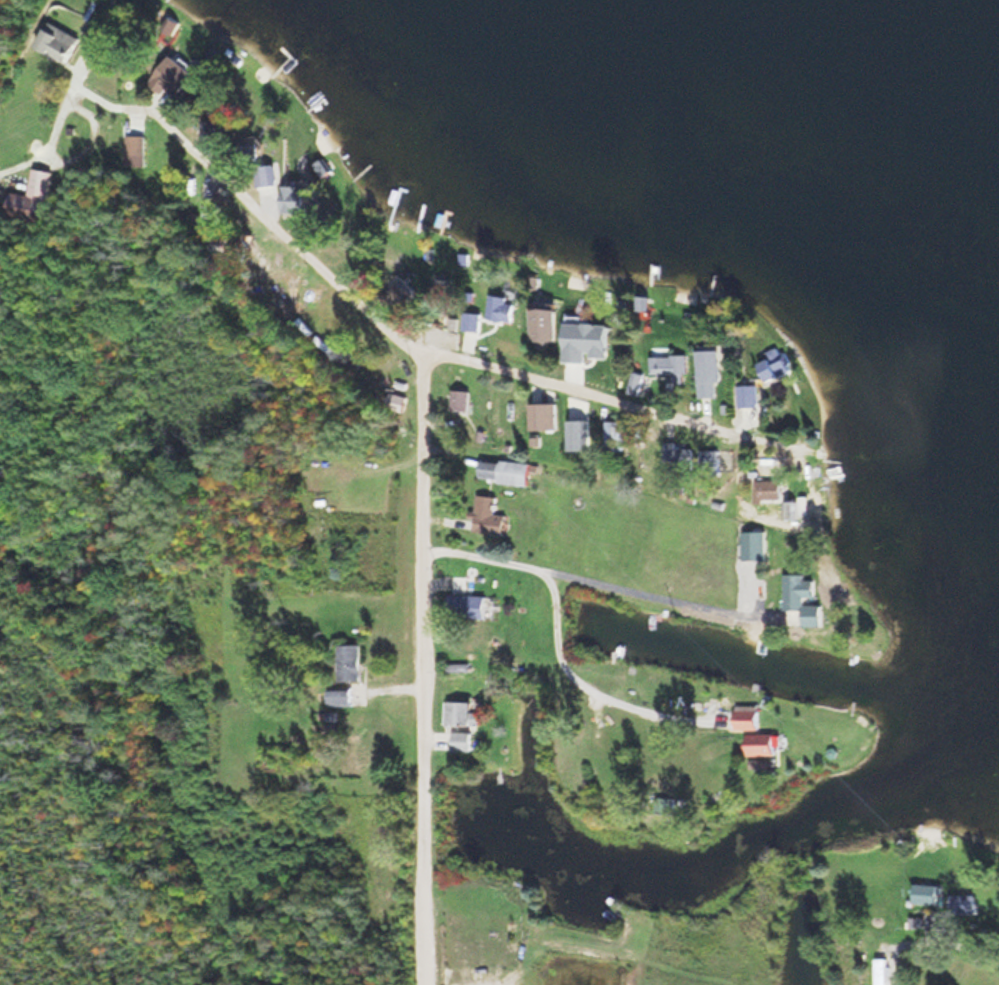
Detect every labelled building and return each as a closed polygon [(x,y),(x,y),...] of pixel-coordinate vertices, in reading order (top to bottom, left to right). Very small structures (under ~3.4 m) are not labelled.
[(83,40),(54,21),(39,45),(68,64),(83,40)] [(154,76),(177,97),(196,77),(172,56),(154,76)] [(228,128),(215,131),(219,149),(232,147),(228,128)] [(147,165),(147,135),(128,135),(128,165),(147,165)] [(46,222),(56,171),(36,167),(31,193),(16,191),(11,215),(46,222)] [(285,183),(285,212),(311,212),(311,183),(285,183)] [(451,283),(435,280),(432,297),(448,300),(451,283)] [(392,303),(406,298),(401,282),(387,287),(392,303)] [(513,322),(514,296),(488,294),(487,321),(513,322)] [(478,333),(481,307),(464,305),(461,331),(478,333)] [(558,307),(533,307),(533,342),(558,342),(558,307)] [(594,334),(585,370),(609,376),(616,346),(605,343),(607,337),(594,334)] [(768,358),(758,364),(768,381),(791,368),(778,345),(765,353),(768,358)] [(725,382),(725,349),(701,349),(701,396),(720,396),(720,382),(725,382)] [(676,373),(676,383),(687,383),(687,374),(691,374),(691,354),(654,354),(654,373),(676,373)] [(759,384),(739,384),(739,406),(759,406),(759,384)] [(470,409),(469,391),(462,391),(463,409),(470,409)] [(573,450),(590,450),(590,419),(573,419),(573,450)] [(608,450),(627,450),(627,420),(608,420),(608,450)] [(681,463),(687,458),(682,452),(676,457),(681,463)] [(715,452),(702,453),(703,468),(715,468),(715,452)] [(529,485),(532,463),(484,457),(481,479),(529,485)] [(780,502),(780,477),(752,477),(752,502),(780,502)] [(502,515),(495,514),(498,496),(479,493),(474,530),(499,534),(502,515)] [(805,520),(805,499),(783,499),(783,520),(805,520)] [(786,573),(786,610),(804,609),(804,626),(823,626),(823,604),(805,604),(805,597),(815,596),(815,579),(806,579),(806,573),(786,573)] [(486,593),(448,593),(448,617),(486,617),(486,593)] [(341,680),(363,680),(363,643),(341,643),(341,680)] [(355,705),(355,688),(333,688),(333,705),(355,705)] [(471,700),(446,700),(446,724),(471,724),(471,700)] [(736,728),(759,728),(759,705),(736,705),(736,728)] [(470,751),(470,731),(451,731),(451,751),(470,751)] [(777,732),(750,732),(750,754),(777,754),(777,732)] [(942,885),(915,882),(912,902),(939,906),(942,885)] [(976,894),(950,894),(950,914),(976,914),(976,894)] [(991,902),(991,913),(998,912),(998,901),(991,902)] [(887,958),(876,958),(876,984),(887,984),(887,958)]
